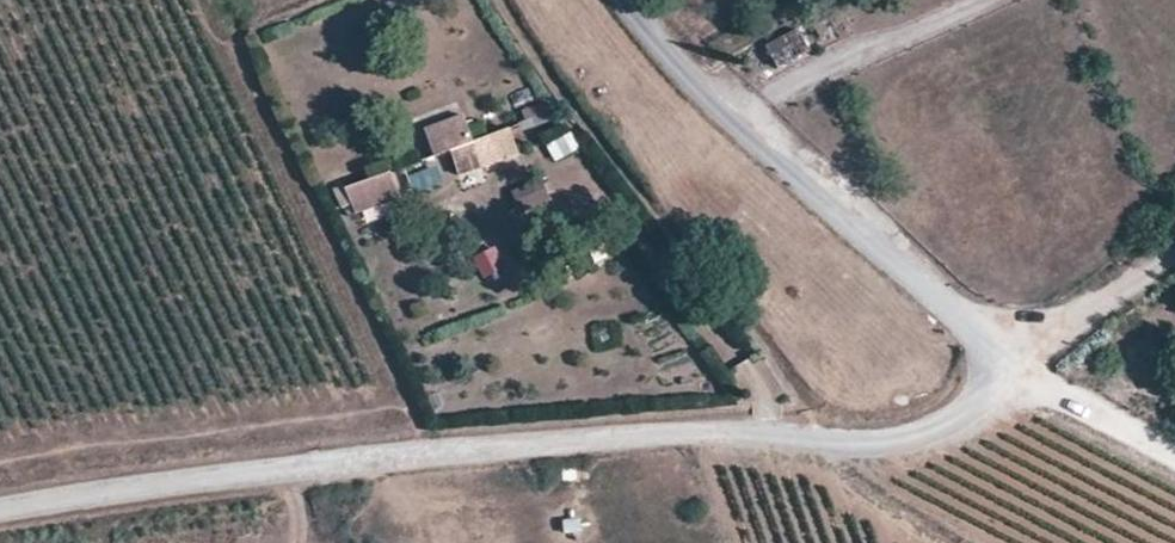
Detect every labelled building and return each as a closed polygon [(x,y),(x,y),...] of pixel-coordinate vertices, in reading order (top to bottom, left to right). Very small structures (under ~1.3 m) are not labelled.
[(780,70),(811,52),(798,27),(765,46),(780,70)] [(430,156),(451,151),(456,175),(520,161),(512,129),(469,138),(464,116),(423,125),(430,156)] [(572,132),(546,142),(553,161),(580,151),(572,132)] [(435,164),(410,174),(418,194),(444,184),(435,164)] [(521,217),(551,207),(542,179),(511,189),(521,217)] [(370,192),(366,180),(346,187),(363,231),(406,217),(399,195),(394,196),(390,185),(370,192)] [(496,246),(472,256),(481,278),(506,268),(496,246)]
